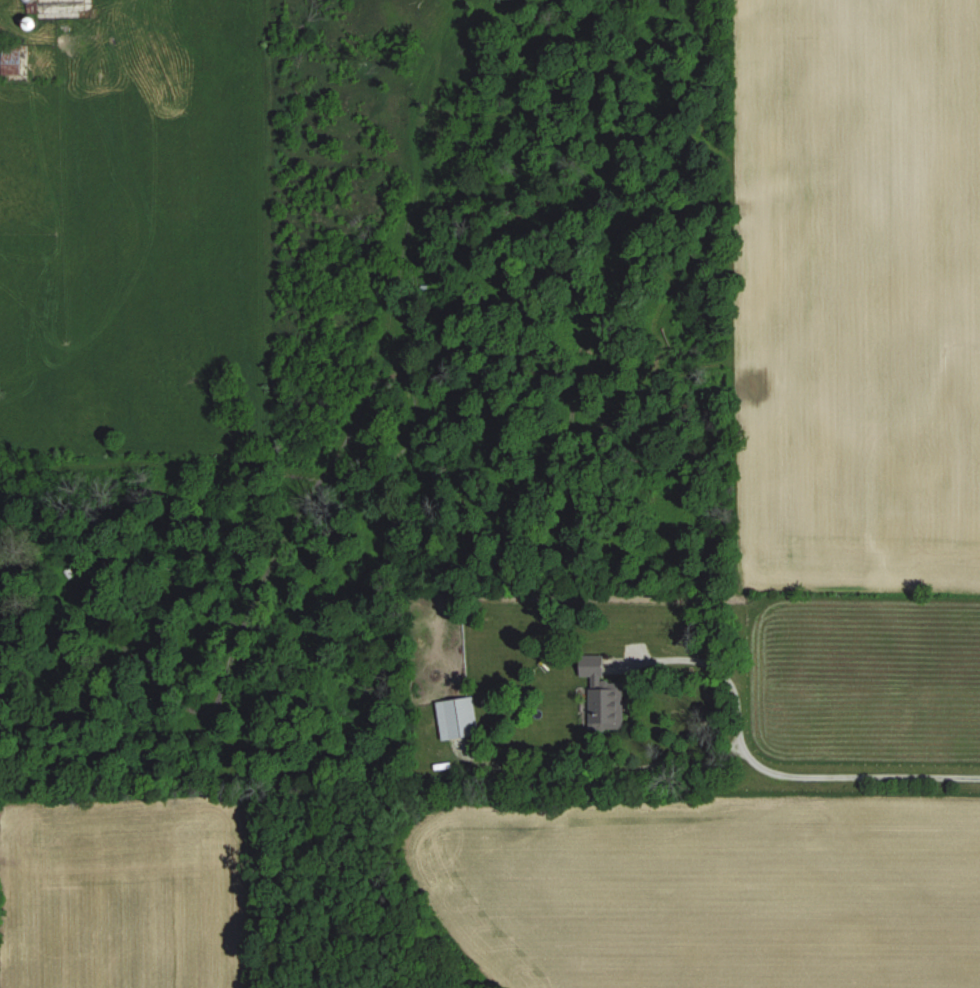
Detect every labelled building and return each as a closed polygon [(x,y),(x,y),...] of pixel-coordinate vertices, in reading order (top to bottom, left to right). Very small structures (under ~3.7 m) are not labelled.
[(621,682),(600,682),(601,666),(576,665),(576,677),(585,677),(585,729),(621,729),(621,682)] [(439,740),(476,735),(471,696),(434,702),(439,740)]
